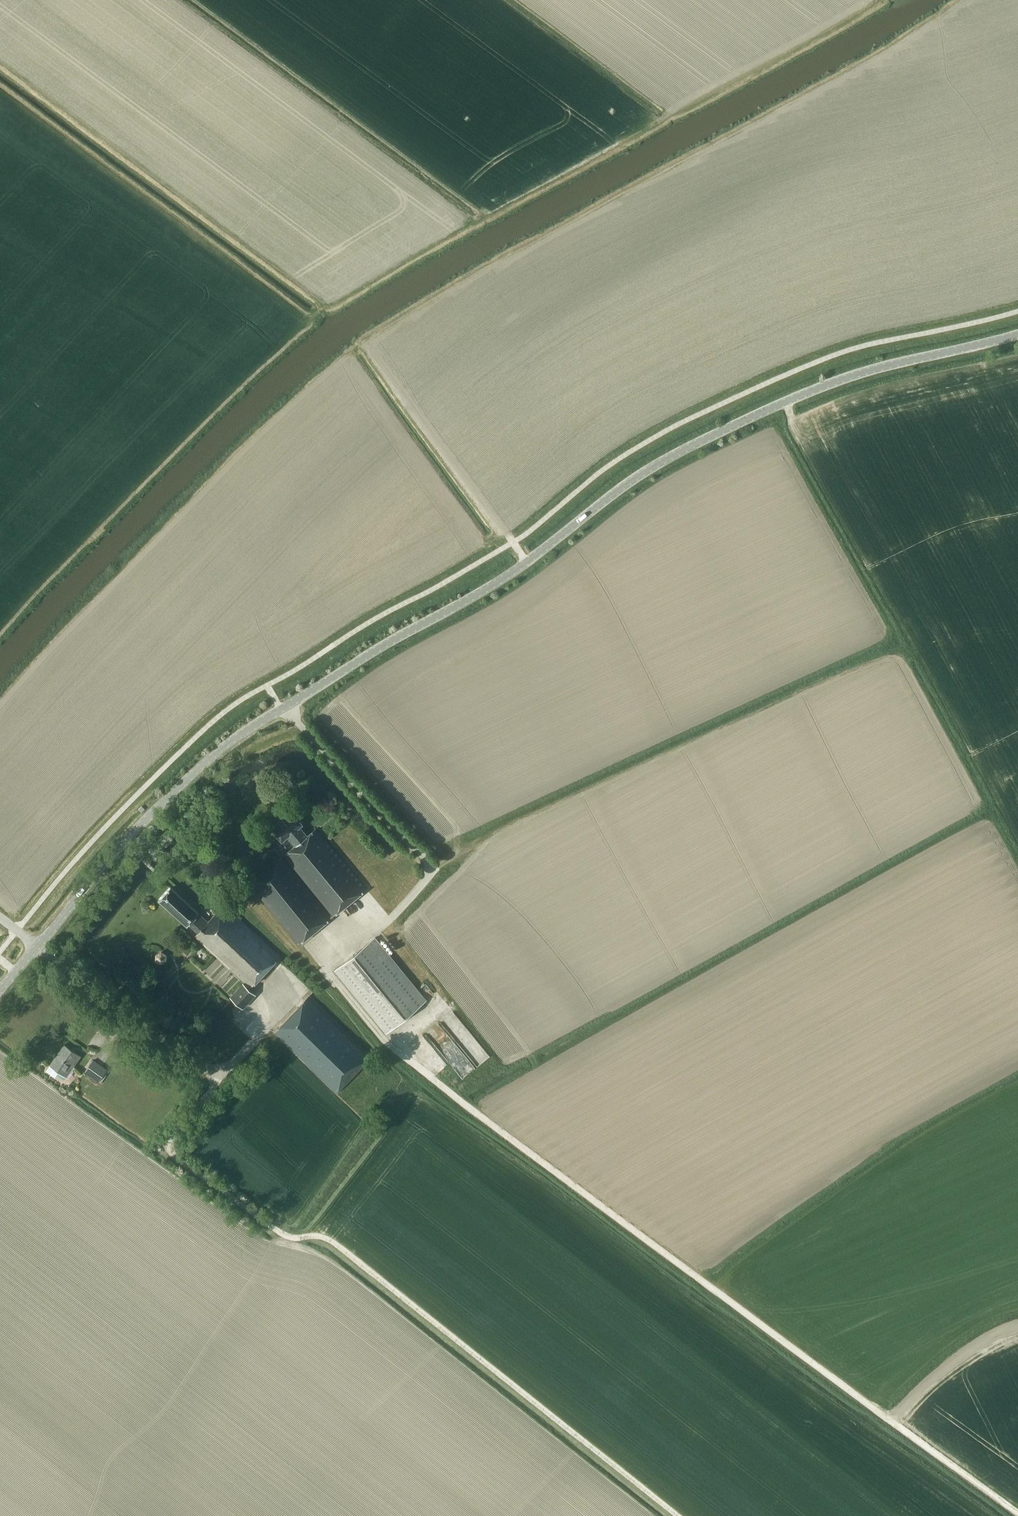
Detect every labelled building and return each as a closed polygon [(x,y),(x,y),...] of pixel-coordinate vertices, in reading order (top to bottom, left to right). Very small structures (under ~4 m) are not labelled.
[(303,824),(292,810),(271,827),(282,840),(288,835),(296,845),(249,883),(299,944),(366,888),(316,828),(307,835),(299,826),(303,824)] [(209,921),(171,886),(159,899),(187,925),(189,923),(199,932),(195,936),(245,981),(231,996),(243,1007),(255,994),(250,989),(280,956),(224,904),(209,921)] [(217,898),(214,895),(209,900),(213,903),(217,898)] [(426,999),(375,936),(334,970),(385,1033),(426,999)] [(167,954),(162,950),(156,953),(156,960),(160,963),(166,959),(167,954)] [(206,970),(217,982),(230,970),(219,958),(206,970)] [(372,1057),(309,995),(274,1031),(336,1093),(372,1057)] [(82,1056),(66,1045),(51,1066),(66,1077),(82,1056)] [(107,1069),(93,1059),(84,1071),(101,1083),(108,1072),(106,1070),(107,1069)]
